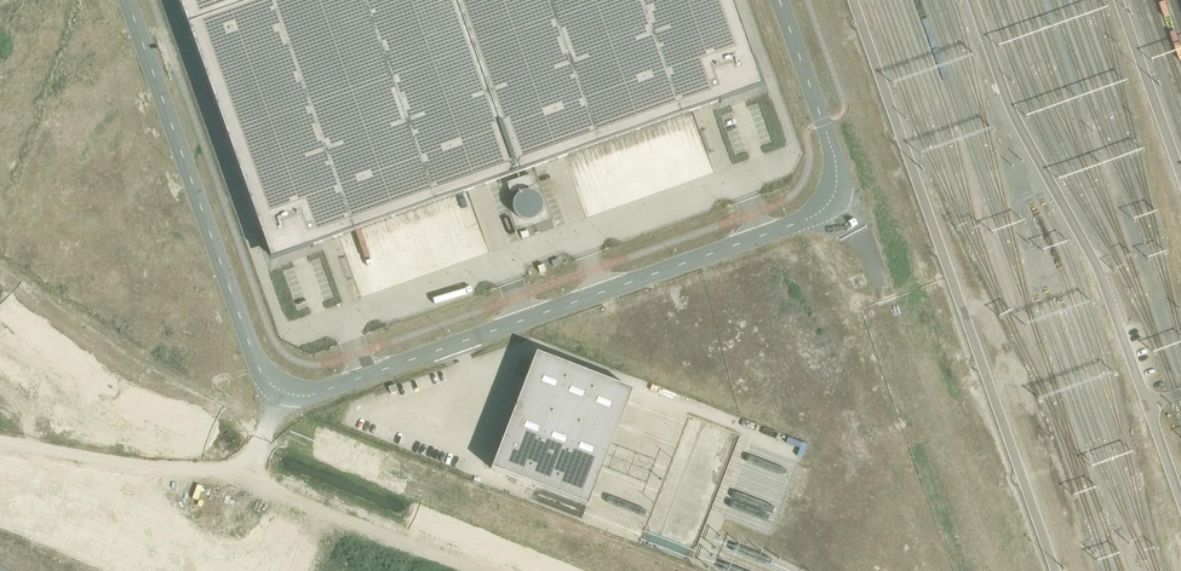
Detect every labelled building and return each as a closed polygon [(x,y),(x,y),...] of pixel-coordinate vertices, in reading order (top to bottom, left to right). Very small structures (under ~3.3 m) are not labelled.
[(261,234),(263,233),(272,257),(310,243),(311,245),(312,244),(719,100),(720,100),(720,98),(758,84),(750,61),(752,60),(751,59),(730,0),(178,0),(187,25),(261,233),(261,234)] [(510,193),(533,185),(529,174),(506,183),(510,193)] [(549,217),(538,186),(511,196),(520,220),(529,217),(531,224),(549,217)] [(535,352),(491,468),(535,485),(587,505),(591,493),(601,469),(609,447),(618,424),(627,402),(631,390),(535,352)]
